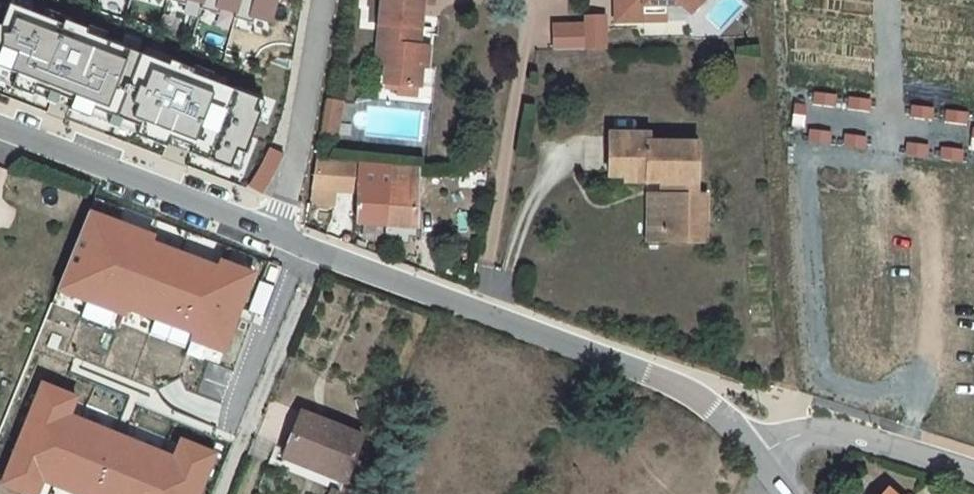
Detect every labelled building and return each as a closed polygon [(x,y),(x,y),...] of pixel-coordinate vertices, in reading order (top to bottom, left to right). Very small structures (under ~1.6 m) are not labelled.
[(269,38),(280,0),(135,0),(269,38)] [(433,0),(382,0),(380,28),(383,27),(381,54),(387,54),(384,87),(422,90),(424,70),(431,71),(432,50),(421,51),(425,5),(433,6),(433,0)] [(645,10),(666,9),(683,9),(691,18),(709,0),(615,0),(616,27),(645,26),(645,10)] [(9,4),(0,24),(0,87),(245,178),(257,138),(270,104),(9,4)] [(667,26),(666,9),(645,10),(645,26),(667,26)] [(555,56),(584,55),(583,30),(553,32),(555,56)] [(836,94),(815,93),(814,104),(835,105),(836,94)] [(869,99),(849,98),(848,108),(869,110),(869,99)] [(347,107),(330,104),(327,134),(342,137),(347,107)] [(794,105),(793,125),(804,126),(805,105),(794,105)] [(932,107),(912,106),(911,117),(932,118),(932,107)] [(967,112),(946,111),(946,122),(966,123),(967,112)] [(830,132),(810,131),(809,142),(830,143),(830,132)] [(697,192),(697,141),(648,140),(647,132),(607,132),(607,172),(618,171),(618,180),(663,182),(663,194),(653,193),(655,225),(661,226),(661,239),(703,240),(702,192),(697,192)] [(866,137),(845,136),(845,146),(865,148),(866,137)] [(928,145),(908,144),(907,155),(928,156),(928,145)] [(263,194),(286,156),(271,148),(249,185),(263,194)] [(962,149),(941,148),(941,159),(961,160),(962,149)] [(356,221),(385,224),(388,167),(323,163),(314,189),(355,194),(356,221)] [(388,167),(385,224),(385,242),(411,243),(413,226),(417,226),(418,169),(388,167)] [(641,194),(640,239),(661,239),(661,226),(655,225),(653,193),(641,194)] [(225,353),(256,274),(221,261),(219,264),(154,239),(156,235),(91,210),(59,291),(125,316),(128,308),(195,334),(192,340),(225,353)] [(214,455),(181,442),(175,456),(72,414),(78,398),(44,384),(3,482),(33,493),(39,493),(44,482),(73,493),(198,493),(214,455)] [(342,489),(364,436),(305,412),(283,465),(342,489)]
